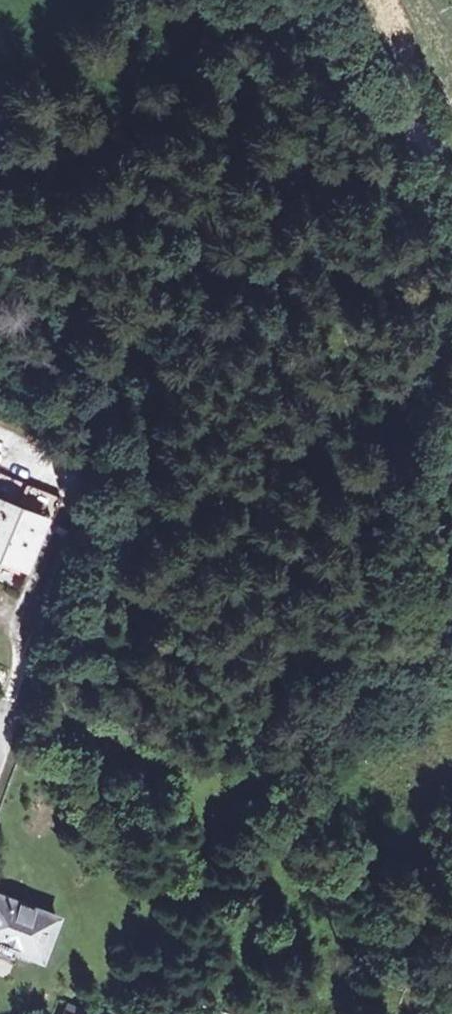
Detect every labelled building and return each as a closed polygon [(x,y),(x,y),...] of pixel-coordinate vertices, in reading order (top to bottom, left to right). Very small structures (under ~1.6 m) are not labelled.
[(0,486),(0,557),(21,566),(36,528),(47,533),(57,508),(0,486)] [(0,895),(0,954),(12,958),(15,950),(39,959),(55,916),(0,895)] [(66,1004),(62,1013),(91,1013),(66,1004)]
